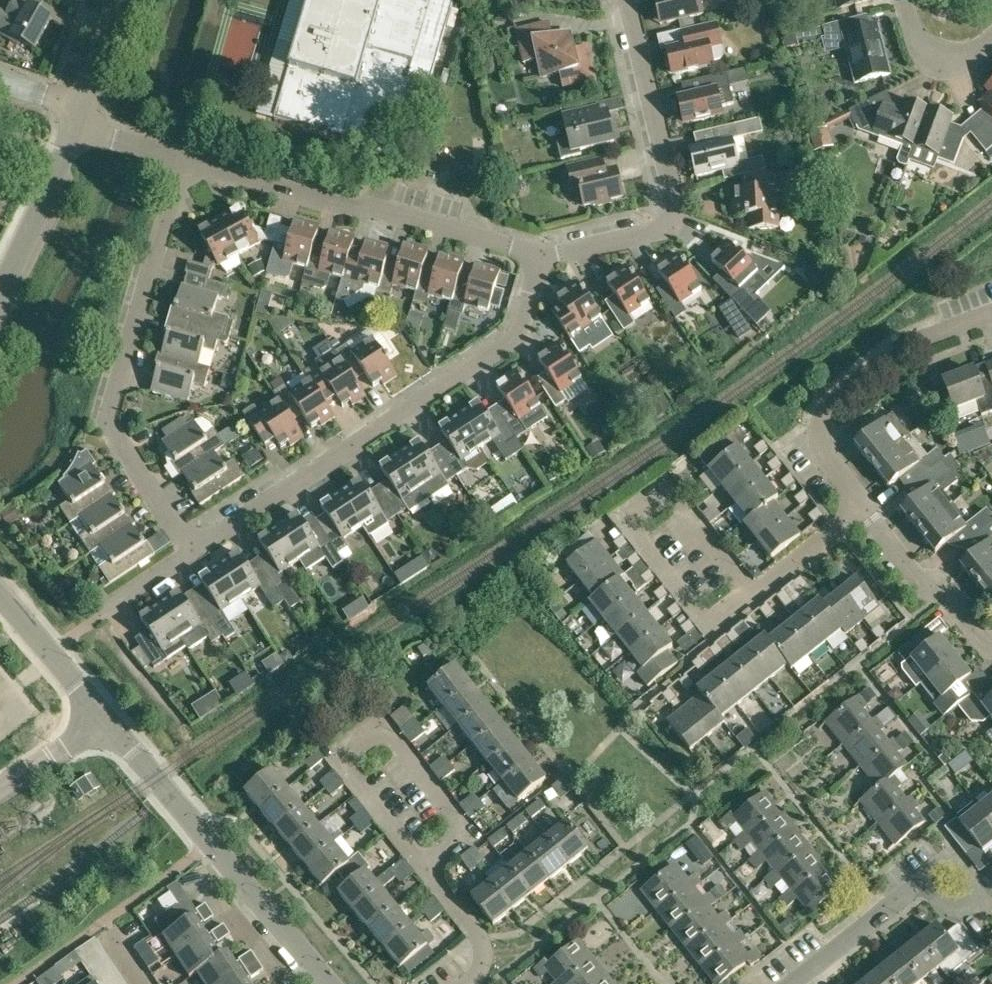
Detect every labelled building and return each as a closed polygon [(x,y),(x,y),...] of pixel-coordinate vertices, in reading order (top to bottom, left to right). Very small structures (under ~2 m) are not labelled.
[(53,18),(30,5),(30,7),(18,0),(16,0),(7,15),(0,11),(0,33),(11,40),(13,36),(36,48),(53,18)] [(297,36),(298,36),(274,117),(340,136),(389,150),(397,122),(407,125),(418,88),(419,84),(429,87),(450,14),(442,12),(429,8),(431,0),(308,0),(297,36)] [(661,24),(703,15),(699,0),(700,0),(655,0),(661,24)] [(840,10),(872,2),(872,0),(837,0),(840,10)] [(514,10),(500,9),(499,20),(512,21),(514,10)] [(850,59),(856,84),(891,75),(878,27),(863,31),(860,19),(785,38),(787,47),(798,44),(799,45),(826,38),(827,40),(844,36),(850,59)] [(684,45),(666,49),(672,75),(714,65),(713,61),(720,60),(722,58),(724,56),(724,53),(717,22),(681,31),(684,45)] [(549,23),(517,31),(524,63),(538,60),(542,77),(560,73),(563,87),(595,79),(588,47),(574,50),(572,41),(562,34),(552,37),(549,23)] [(730,86),(725,88),(722,75),(682,84),(685,96),(678,98),(684,124),(723,115),(721,107),(734,104),(730,86)] [(907,166),(914,146),(928,109),(905,101),(901,113),(887,108),(889,104),(885,94),(887,93),(887,92),(849,112),(858,131),(861,130),(873,134),(872,136),(891,143),(891,141),(906,147),(899,164),(907,166)] [(987,106),(983,109),(991,132),(991,102),(987,106)] [(929,107),(928,109),(914,146),(937,154),(935,158),(954,165),(967,130),(961,127),(950,123),(952,116),(929,107)] [(568,139),(557,142),(561,159),(581,155),(581,150),(614,142),(607,112),(600,114),(598,108),(563,116),(568,139)] [(965,124),(972,132),(991,155),(991,132),(983,109),(965,124)] [(759,158),(737,163),(732,140),(740,138),(736,124),(712,130),(715,143),(690,149),(696,176),(725,170),(727,179),(724,179),(725,180),(766,171),(766,170),(762,170),(759,158)] [(825,124),(810,132),(815,152),(825,149),(821,136),(828,134),(827,130),(825,124)] [(610,199),(623,196),(617,169),(600,173),(597,161),(568,168),(571,181),(578,179),(584,205),(597,202),(598,206),(611,203),(610,199)] [(366,174),(356,171),(353,181),(363,184),(366,174)] [(741,177),(742,190),(735,191),(735,200),(732,200),(733,216),(748,215),(749,230),(779,228),(778,214),(777,214),(776,192),(793,191),(792,175),(741,177)] [(240,208),(219,219),(239,255),(260,243),(259,243),(264,240),(275,243),(276,243),(283,219),(271,216),(266,231),(256,228),(252,230),(240,208)] [(239,255),(219,219),(199,230),(211,252),(207,255),(204,266),(189,261),(185,273),(207,279),(209,280),(213,268),(218,265),(218,266),(239,255)] [(287,247),(276,243),(275,243),(267,273),(278,276),(285,278),(289,276),(292,264),(307,268),(311,253),(312,253),(320,226),(305,221),(304,225),(294,222),(287,247)] [(311,253),(307,268),(302,283),(315,286),(322,288),(326,286),(329,274),(342,278),(347,263),(347,264),(356,236),(340,232),(339,235),(330,232),(323,257),(312,253),(311,253)] [(718,254),(711,261),(729,279),(720,287),(737,305),(757,326),(767,316),(751,300),(769,284),(758,273),(769,262),(752,255),(751,256),(752,256),(747,261),(727,240),(716,251),(718,254)] [(347,263),(342,278),(336,299),(343,301),(363,290),(365,285),(378,289),(385,266),(386,266),(391,247),(376,242),(375,245),(366,243),(359,267),(347,264),(347,263)] [(385,266),(378,289),(378,290),(391,294),(394,285),(416,291),(421,277),(429,249),(414,245),(413,248),(404,246),(397,270),(386,266),(385,266)] [(666,265),(658,270),(672,291),(662,298),(675,319),(687,312),(682,304),(702,290),(677,253),(664,262),(666,265)] [(421,277),(416,291),(413,301),(427,305),(430,295),(452,302),(456,287),(457,287),(465,260),(450,255),(449,258),(440,256),(432,280),(421,277)] [(261,261),(249,267),(253,276),(266,270),(261,261)] [(456,287),(452,302),(449,311),(462,315),(465,306),(488,312),(501,270),(485,265),(484,269),(475,266),(468,290),(457,287),(456,287)] [(620,303),(610,310),(624,331),(635,324),(630,316),(650,302),(626,265),(613,274),(615,277),(607,282),(620,303)] [(231,286),(209,280),(207,279),(203,291),(182,285),(175,307),(172,306),(168,319),(229,337),(234,322),(229,320),(230,318),(214,313),(218,296),(228,299),(231,286)] [(569,293),(548,306),(561,326),(580,354),(590,347),(588,342),(608,329),(601,318),(577,281),(566,288),(569,293)] [(168,334),(162,354),(162,355),(198,365),(199,365),(203,349),(215,352),(218,341),(224,343),(226,343),(227,342),(228,341),(229,337),(168,319),(164,333),(168,334)] [(751,330),(744,320),(732,328),(739,338),(751,330)] [(350,373),(350,372),(360,366),(374,387),(381,382),(384,385),(397,376),(373,339),(352,352),(347,344),(335,352),(336,352),(350,373)] [(544,351),(546,354),(538,359),(552,380),(542,387),(556,408),(567,401),(562,393),(582,380),(558,342),(544,351)] [(350,373),(336,352),(316,365),(316,364),(304,372),(310,380),(318,393),(319,393),(329,386),(343,407),(350,402),(352,405),(366,396),(350,372),(350,373)] [(162,355),(162,354),(158,353),(154,367),(158,368),(151,390),(188,401),(193,384),(205,387),(210,368),(199,365),(198,365),(162,355)] [(502,416),(516,439),(527,431),(520,420),(540,407),(516,369),(503,378),(505,381),(497,387),(511,408),(500,414),(502,416)] [(991,413),(991,384),(991,382),(980,387),(974,370),(943,381),(954,411),(978,402),(983,417),(991,413)] [(235,378),(223,375),(220,388),(233,391),(235,378)] [(318,393),(310,380),(290,393),(285,385),(273,393),(278,401),(287,413),(297,406),(312,427),(319,423),(321,425),(335,417),(319,393),(318,393)] [(287,413),(278,401),(259,413),(254,405),(243,412),(267,449),(277,442),(280,448),(288,443),(290,446),(304,437),(287,413)] [(516,439),(502,416),(492,423),(478,402),(459,415),(481,449),(481,448),(500,436),(506,446),(516,439)] [(871,466),(902,442),(910,435),(892,413),(853,444),(871,466)] [(481,449),(459,415),(439,427),(453,448),(443,455),(457,476),(469,468),(477,469),(489,461),(481,448),(481,449)] [(215,452),(225,446),(214,429),(204,436),(195,421),(187,426),(182,418),(163,431),(168,439),(162,442),(175,461),(172,463),(180,475),(183,473),(215,452)] [(722,486),(751,463),(737,446),(747,438),(738,427),(700,459),(722,486)] [(419,440),(399,453),(430,499),(449,486),(447,483),(457,476),(443,455),(433,461),(419,440)] [(902,442),(871,466),(888,488),(899,480),(905,489),(903,492),(904,493),(945,459),(936,449),(919,464),(902,442)] [(112,496),(115,494),(107,482),(105,483),(92,465),(94,463),(87,452),(82,455),(79,454),(80,453),(78,453),(76,458),(74,463),(71,468),(67,473),(63,477),(67,481),(60,486),(70,501),(60,507),(70,523),(112,496)] [(224,466),(215,452),(183,473),(195,491),(192,493),(200,505),(245,476),(234,459),(224,466)] [(430,499),(399,453),(380,466),(393,487),(384,494),(397,515),(407,509),(410,512),(430,499)] [(945,459),(904,493),(910,501),(901,509),(919,532),(950,507),(941,496),(959,482),(958,465),(950,455),(945,459)] [(776,458),(767,465),(774,473),(782,465),(776,458)] [(765,480),(751,463),(722,486),(736,503),(765,480)] [(795,482),(789,475),(781,482),(787,490),(795,482)] [(360,479),(340,492),(362,526),(369,536),(389,523),(387,521),(397,515),(384,494),(373,500),(360,479)] [(736,503),(749,519),(749,520),(773,500),(773,501),(779,497),(765,480),(736,503)] [(800,506),(809,499),(803,491),(794,499),(800,506)] [(362,526),(340,492),(320,505),(334,526),(325,533),(338,554),(349,547),(344,539),(362,526)] [(124,514),(112,496),(70,523),(90,554),(100,547),(132,525),(132,526),(135,524),(127,512),(124,514)] [(749,520),(749,519),(744,523),(758,541),(787,517),(773,501),(773,500),(749,520)] [(950,507),(919,532),(936,553),(966,530),(973,539),(984,530),(991,524),(991,515),(989,511),(967,529),(950,507)] [(15,520),(8,509),(1,514),(8,524),(15,520)] [(823,516),(817,509),(808,516),(814,523),(823,516)] [(297,513),(278,526),(300,560),(319,548),(333,569),(344,562),(338,554),(325,533),(321,528),(311,534),(297,513)] [(800,534),(787,517),(758,541),(772,558),(800,534)] [(100,547),(109,561),(99,567),(110,584),(155,554),(147,542),(144,544),(132,526),(132,525),(100,547)] [(300,560),(278,526),(258,539),(272,560),(262,567),(284,601),(290,609),(301,602),(282,572),(300,560)] [(619,551),(629,544),(623,536),(613,544),(619,551)] [(991,540),(961,563),(979,585),(991,575),(991,540)] [(581,581),(610,558),(596,541),(567,564),(581,581)] [(284,601),(262,567),(252,573),(238,552),(218,565),(241,599),(260,587),(274,608),(284,601)] [(636,553),(627,561),(632,568),(642,560),(636,553)] [(610,558),(581,581),(594,598),(618,579),(623,575),(617,568),(610,558)] [(241,599),(218,565),(199,578),(213,599),(203,605),(222,636),(225,640),(236,633),(222,611),(241,599)] [(642,580),(633,587),(637,593),(656,578),(649,570),(642,576),(640,577),(642,580)] [(979,585),(991,602),(991,575),(979,585)] [(808,586),(801,577),(793,583),(800,592),(808,586)] [(840,591),(864,620),(880,606),(857,577),(840,591)] [(618,579),(594,598),(588,602),(603,620),(632,596),(618,579)] [(668,595),(662,587),(654,594),(660,602),(668,595)] [(799,609),(784,590),(776,596),(792,615),(799,609)] [(222,636),(203,605),(193,612),(179,591),(159,604),(187,646),(188,646),(190,649),(208,637),(212,643),(222,636)] [(840,591),(824,604),(841,629),(846,634),(864,620),(840,591)] [(632,596),(603,620),(617,637),(646,613),(632,596)] [(820,598),(802,613),(825,642),(841,629),(824,604),(820,598)] [(682,611),(675,603),(667,610),(673,618),(682,611)] [(187,646),(159,604),(140,617),(153,638),(140,646),(151,664),(154,668),(187,646)] [(766,619),(775,613),(767,604),(759,610),(766,619)] [(659,629),(646,613),(617,637),(630,653),(659,629)] [(825,642),(802,613),(785,626),(809,655),(825,642)] [(733,631),(741,640),(741,639),(744,644),(752,633),(758,626),(751,617),(733,631)] [(686,635),(696,628),(690,620),(680,628),(686,635)] [(809,655),(785,626),(769,639),(787,665),(791,670),(809,655)] [(886,635),(879,626),(871,632),(879,641),(886,635)] [(673,646),(659,629),(630,653),(643,668),(637,673),(649,687),(678,663),(668,650),(673,646)] [(926,680),(955,657),(940,637),(935,641),(925,629),(918,634),(897,652),(906,663),(903,666),(903,670),(913,683),(917,687),(926,680)] [(741,640),(733,631),(726,636),(733,646),(741,640)] [(765,634),(748,649),(771,678),(787,665),(769,639),(765,634)] [(870,648),(863,639),(854,645),(861,654),(870,648)] [(724,653),(716,644),(709,649),(716,660),(724,653)] [(140,646),(131,653),(144,668),(151,664),(140,646)] [(771,678),(748,649),(731,662),(754,691),(771,678)] [(699,673),(707,667),(700,657),(692,663),(699,673)] [(955,657),(926,680),(941,699),(937,702),(946,714),(958,705),(969,697),(960,685),(971,676),(955,657)] [(731,662),(714,676),(738,705),(754,691),(731,662)] [(443,706),(471,685),(456,665),(428,687),(443,706)] [(686,691),(694,685),(687,675),(679,681),(686,691)] [(738,705),(714,676),(698,689),(701,694),(721,718),(738,705)] [(969,697),(958,705),(971,721),(982,722),(989,717),(991,720),(991,684),(989,681),(969,697)] [(471,685),(443,706),(458,725),(486,704),(471,685)] [(669,704),(677,698),(670,689),(662,695),(669,704)] [(842,744),(871,721),(862,709),(867,706),(867,707),(877,698),(872,691),(862,700),(859,696),(825,723),(842,744)] [(721,718),(701,694),(684,708),(707,736),(725,722),(721,718)] [(405,737),(405,736),(420,725),(406,707),(407,706),(406,704),(390,716),(401,728),(399,729),(405,737)] [(501,722),(486,704),(458,725),(473,744),(501,722)] [(707,736),(684,708),(667,721),(690,750),(707,736)] [(920,713),(911,721),(922,736),(932,728),(920,713)] [(871,721),(842,744),(859,766),(889,742),(880,730),(884,727),(876,717),(871,721)] [(516,741),(501,722),(473,744),(488,763),(516,741)] [(425,733),(420,725),(405,736),(411,744),(425,733)] [(893,739),(889,742),(859,766),(877,788),(893,775),(907,764),(898,753),(902,749),(903,751),(914,743),(906,733),(895,741),(893,739)] [(530,760),(516,741),(488,763),(503,782),(530,760)] [(324,758),(319,751),(305,762),(310,769),(324,758)] [(435,774),(449,763),(444,756),(430,767),(435,774)] [(503,782),(517,800),(518,801),(520,800),(546,779),(530,760),(503,782)] [(455,770),(449,763),(435,774),(441,781),(455,770)] [(260,811),(288,789),(272,770),(245,792),(260,811)] [(339,777),(334,770),(320,782),(325,788),(339,777)] [(97,787),(89,775),(72,787),(80,799),(97,787)] [(893,775),(877,788),(859,802),(875,823),(905,799),(896,788),(900,784),(893,775)] [(339,777),(325,788),(331,795),(345,784),(339,777)] [(288,789),(260,811),(276,830),(303,807),(288,789)] [(979,806),(991,822),(991,789),(987,793),(990,797),(979,806)] [(747,832),(777,807),(765,792),(736,815),(733,811),(719,822),(726,831),(738,821),(747,832)] [(465,812),(479,800),(474,793),(459,805),(465,812)] [(910,795),(905,799),(875,823),(894,846),(924,822),(914,810),(918,806),(910,795)] [(479,800),(465,812),(470,819),(485,808),(479,800)] [(531,818),(546,807),(540,800),(525,811),(531,818)] [(979,806),(959,822),(956,818),(944,827),(966,855),(978,846),(983,851),(991,844),(991,822),(979,806)] [(318,826),(303,807),(276,830),(291,848),(318,826)] [(777,807),(747,832),(734,841),(741,850),(754,840),(762,851),(792,826),(777,807)] [(364,809),(350,820),(355,826),(369,815),(364,809)] [(355,826),(361,833),(375,823),(369,815),(355,826)] [(526,822),(521,815),(507,826),(512,833),(526,822)] [(567,822),(547,838),(569,866),(589,850),(567,822)] [(723,834),(716,825),(707,832),(714,841),(723,834)] [(333,845),(318,826),(291,848),(306,867),(333,845)] [(792,826),(762,851),(749,861),(756,869),(769,859),(777,869),(807,845),(792,826)] [(494,848),(508,837),(502,829),(487,840),(494,848)] [(569,866),(547,838),(528,853),(550,881),(569,866)] [(348,863),(333,845),(306,867),(322,886),(338,873),(337,872),(348,863)] [(807,845),(777,869),(764,879),(772,888),(784,879),(792,889),(823,865),(807,845)] [(474,846),(466,853),(478,867),(485,861),(474,846)] [(705,855),(698,846),(689,853),(694,859),(700,860),(705,855)] [(478,867),(466,853),(459,858),(471,872),(478,867)] [(528,853),(509,868),(531,896),(550,881),(528,853)] [(358,854),(348,863),(337,872),(338,873),(348,885),(339,893),(354,912),(381,890),(366,872),(370,868),(358,854)] [(396,878),(409,866),(404,859),(390,870),(396,878)] [(823,865),(792,889),(780,899),(787,907),(799,897),(811,912),(842,888),(823,865)] [(415,873),(409,866),(396,878),(401,884),(415,873)] [(660,915),(692,890),(701,882),(694,874),(685,881),(673,866),(641,892),(660,915)] [(531,896),(509,868),(491,883),(512,911),(531,896)] [(512,911),(491,883),(472,898),(493,926),(512,911)] [(381,890),(354,912),(369,930),(396,908),(381,890)] [(692,890),(660,915),(675,934),(707,909),(716,902),(709,893),(700,900),(692,890)] [(434,897),(420,908),(425,915),(439,903),(434,897)] [(430,921),(444,910),(439,903),(425,915),(430,921)] [(176,958),(208,937),(200,925),(204,922),(206,924),(216,917),(207,904),(198,911),(200,914),(163,938),(176,958)] [(411,927),(396,908),(369,930),(384,949),(411,927)] [(707,909),(675,934),(690,953),(722,927),(731,920),(724,911),(715,919),(707,909)] [(916,939),(938,966),(957,951),(935,924),(916,939)] [(225,925),(208,937),(176,958),(190,978),(197,973),(221,957),(214,945),(218,942),(219,943),(231,935),(225,925)] [(411,927),(384,949),(400,968),(434,940),(427,931),(419,937),(411,927)] [(722,927),(690,953),(705,971),(736,946),(745,938),(739,930),(730,937),(722,927)] [(558,979),(589,954),(574,936),(543,960),(541,958),(532,965),(541,977),(550,969),(558,979)] [(80,961),(101,947),(95,938),(75,952),(80,961)] [(938,966),(916,939),(897,955),(919,981),(938,966)] [(705,971),(715,983),(719,983),(747,961),(751,966),(761,958),(754,949),(745,956),(736,946),(705,971)] [(101,947),(80,961),(87,970),(107,956),(101,947)] [(221,957),(197,973),(204,983),(226,983),(259,962),(253,952),(240,961),(240,962),(236,965),(228,952),(221,957)] [(558,979),(552,983),(591,983),(605,973),(589,954),(558,979)] [(879,970),(890,983),(916,983),(919,981),(897,955),(879,970)] [(114,965),(107,956),(87,970),(93,979),(114,965)] [(226,983),(249,983),(247,981),(251,978),(253,980),(265,972),(259,962),(226,983)] [(114,965),(93,979),(96,983),(105,983),(120,974),(114,965)] [(861,983),(890,983),(879,970),(861,983)] [(591,983),(613,983),(605,973),(591,983)] [(120,974),(105,983),(124,983),(126,983),(120,974)]
